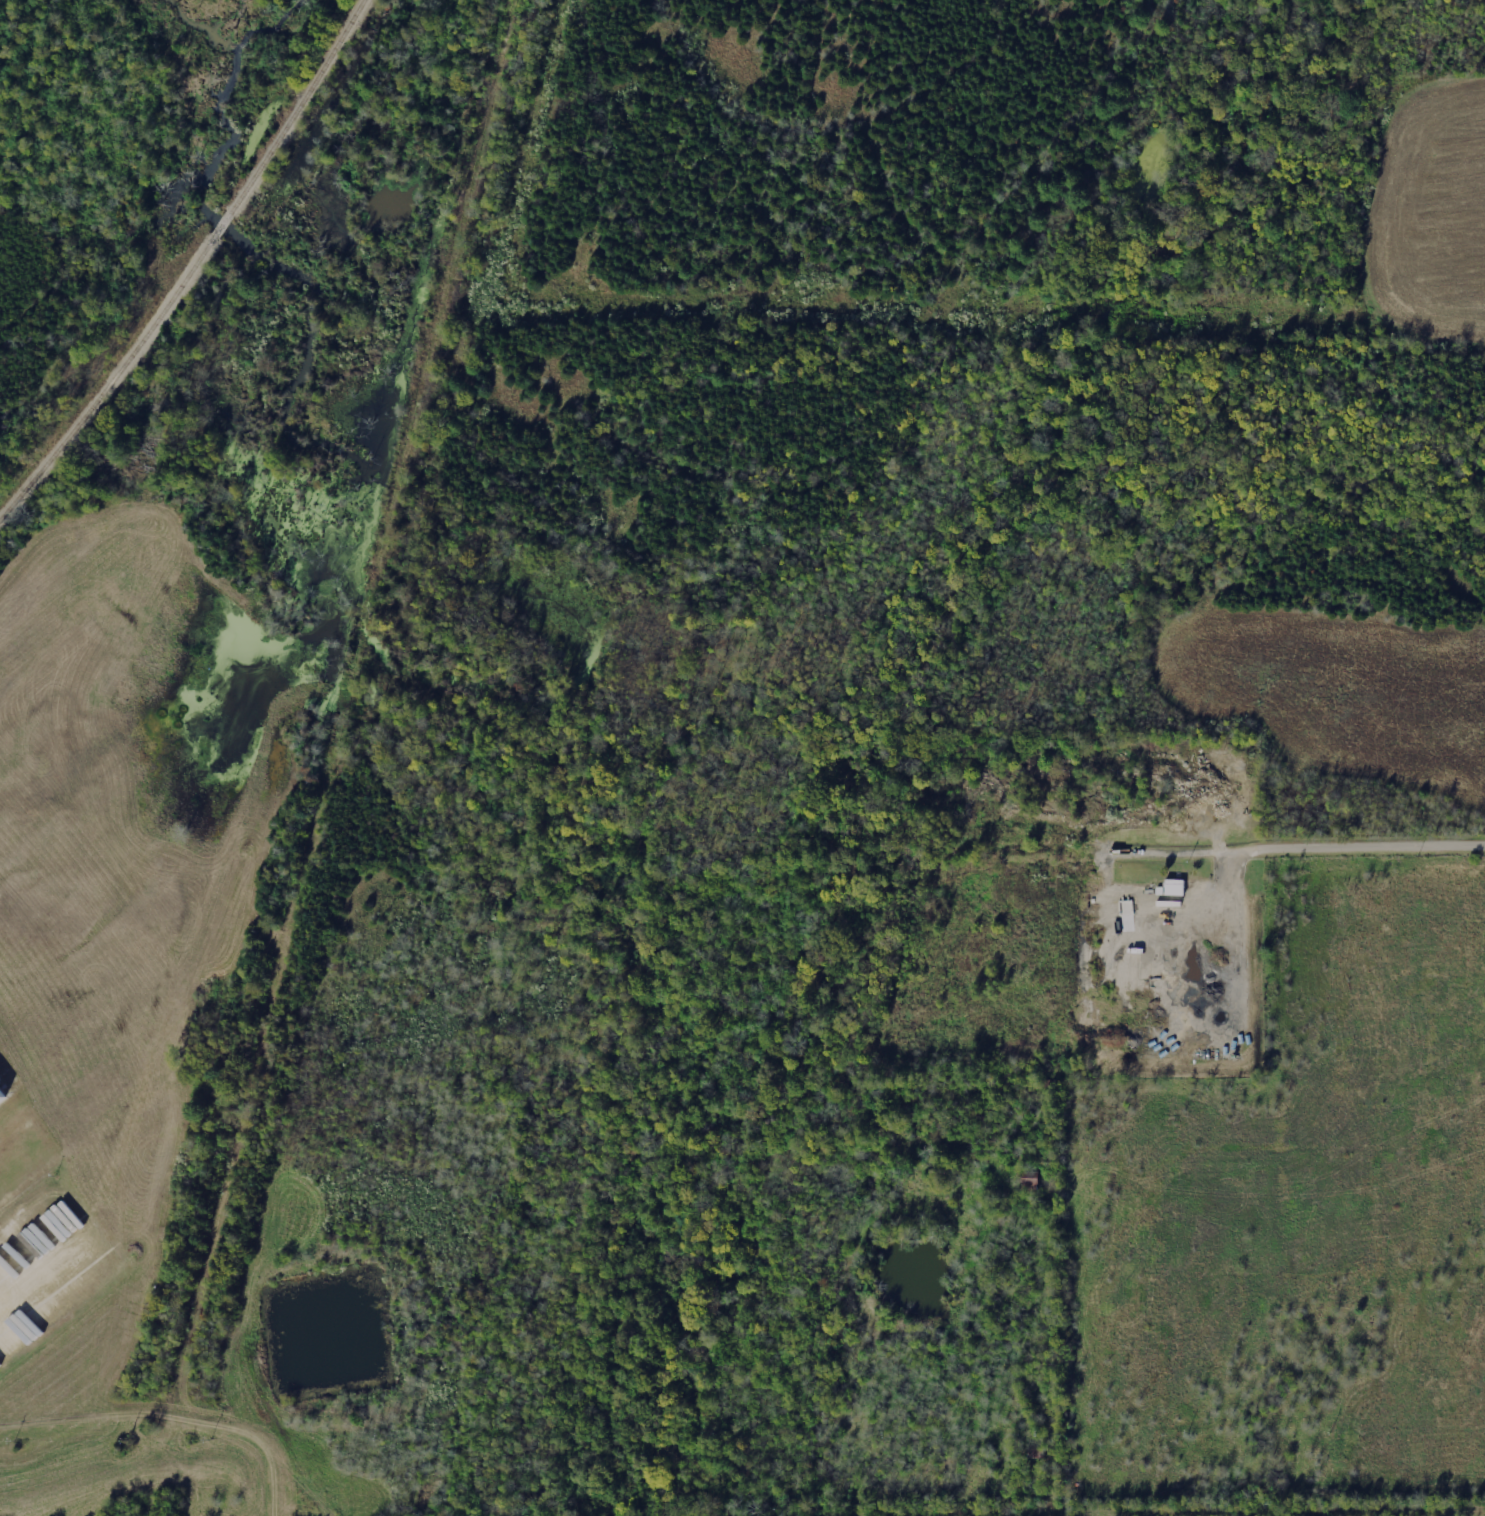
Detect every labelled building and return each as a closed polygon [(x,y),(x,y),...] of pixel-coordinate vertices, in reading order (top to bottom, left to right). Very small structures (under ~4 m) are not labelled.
[(1157,895),(1186,896),(1186,880),(1165,880),(1165,888),(1158,887),(1157,895)] [(9,1095),(0,1084),(0,1102),(9,1095)]
